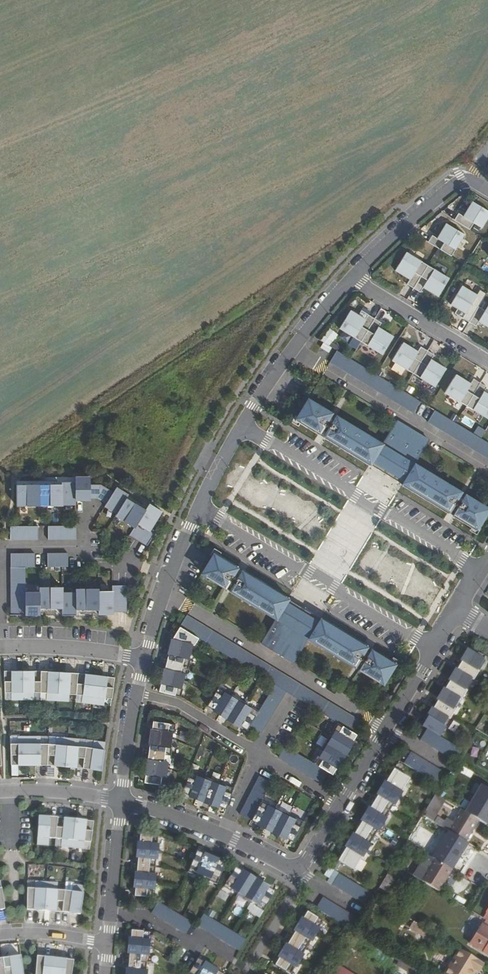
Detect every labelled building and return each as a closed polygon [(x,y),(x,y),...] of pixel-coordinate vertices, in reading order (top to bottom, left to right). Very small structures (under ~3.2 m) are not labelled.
[(471,215),(468,219),(463,217),(458,214),(454,220),(477,234),(481,228),(485,221),(487,216),(487,212),(472,202),(467,210),(469,212),(471,215)] [(443,234),(444,237),(441,241),(437,238),(432,235),(428,242),(451,256),(455,249),(459,243),(464,235),(446,224),(441,232),(443,234)] [(405,273),(408,272),(413,275),(410,279),(407,284),(413,288),(427,265),(421,261),(414,257),(406,252),(395,270),(403,276),(405,273)] [(426,283),(430,286),(431,289),(430,291),(438,297),(449,279),(441,273),(434,270),(427,265),(413,288),(420,293),(423,288),(426,283)] [(423,288),(430,291),(431,289),(430,286),(426,283),(423,288)] [(462,286),(450,304),(459,309),(461,307),(464,306),(468,309),(463,318),(469,322),(476,326),(479,321),(482,317),(486,319),(487,323),(485,325),(487,327),(487,305),(485,311),(472,303),(477,296),(462,286)] [(362,324),(358,322),(357,318),(359,316),(350,311),(339,329),(348,334),(354,338),(361,342),(375,319),(368,315),(365,319),(362,324)] [(365,319),(359,316),(357,318),(358,322),(362,324),(365,319)] [(479,321),(485,325),(487,323),(486,319),(482,317),(479,321)] [(383,334),(380,335),(375,333),(378,328),(381,323),(375,319),(361,342),(367,346),(374,350),(382,355),(393,337),(385,332),(383,334)] [(415,356),(411,354),(410,351),(411,348),(403,342),(392,361),(400,366),(407,370),(413,374),(427,351),(421,347),(418,352),(415,356)] [(338,358),(341,353),(333,348),(330,353),(338,358)] [(418,352),(411,348),(410,351),(411,354),(415,356),(418,352)] [(436,366),(432,367),(428,365),(431,360),(434,355),(427,351),(413,374),(420,378),(426,382),(435,387),(446,369),(437,364),(436,366)] [(424,420),(431,408),(346,356),(339,369),(424,420)] [(467,388),(463,386),(463,383),(464,380),(456,375),(445,393),(453,398),(460,402),(466,406),(480,383),(473,379),(470,384),(467,388)] [(485,399),(481,397),(484,392),(487,387),(480,383),(466,406),(473,410),(479,414),(487,419),(487,398),(485,399)] [(487,537),(487,535),(487,510),(487,509),(485,512),(435,481),(437,478),(425,471),(439,447),(407,427),(392,451),(380,444),(378,447),(339,423),(331,418),(333,415),(318,406),(306,426),(487,537)] [(341,420),(333,415),(331,418),(339,423),(341,420)] [(445,417),(438,428),(487,459),(487,443),(445,417)] [(380,444),(341,420),(339,423),(378,447),(380,444)] [(62,485),(17,485),(17,506),(62,506),(62,505),(76,505),(76,500),(90,500),(89,498),(94,496),(103,502),(102,505),(116,514),(115,516),(134,528),(130,535),(147,546),(154,535),(148,532),(161,513),(149,505),(145,511),(126,499),(128,495),(116,488),(113,493),(104,485),(93,485),(93,477),(76,477),(76,482),(62,482),(62,485)] [(485,512),(487,509),(437,478),(435,481),(485,512)] [(10,527),(10,540),(38,540),(38,526),(10,527)] [(48,526),(48,540),(76,540),(76,526),(48,526)] [(336,551),(335,539),(315,542),(317,568),(326,567),(325,552),(336,551)] [(47,554),(48,567),(68,567),(68,553),(47,554)] [(126,612),(126,586),(112,586),(112,591),(98,591),(98,589),(76,589),(76,592),(62,593),(62,587),(39,587),(39,592),(25,592),(25,567),(35,567),(35,554),(11,554),(11,615),(39,615),(39,609),(62,608),(62,616),(76,616),(76,610),(98,610),(98,614),(112,614),(112,612),(126,612)] [(370,676),(383,684),(396,664),(212,557),(200,577),(213,585),(215,581),(265,611),(263,614),(275,621),(260,645),(294,665),(308,640),(320,647),(322,644),(372,673),(370,676)] [(215,581),(213,585),(263,614),(265,611),(215,581)] [(186,615),(179,627),(197,638),(275,685),(286,691),(338,723),(354,733),(361,721),(186,615)] [(158,692),(181,697),(183,689),(181,688),(184,674),(186,674),(189,659),(188,659),(191,644),(193,645),(197,638),(179,627),(171,639),(169,640),(166,654),(167,654),(164,669),(162,669),(159,683),(160,684),(158,692)] [(322,644),(320,647),(370,676),(372,673),(322,644)] [(477,670),(486,656),(469,646),(464,654),(465,655),(459,666),(457,665),(452,674),(453,675),(447,686),(445,685),(440,694),(441,694),(435,705),(433,704),(428,713),(430,714),(423,727),(427,729),(439,737),(443,730),(441,729),(450,715),(452,716),(455,711),(453,709),(462,695),(464,697),(468,691),(465,690),(474,676),(476,677),(480,671),(477,670)] [(12,671),(4,671),(5,692),(11,692),(11,699),(23,699),(34,699),(34,692),(40,692),(47,692),(46,699),(69,701),(70,693),(83,694),(82,702),(104,705),(105,697),(112,698),(115,677),(107,676),(106,680),(102,679),(102,675),(96,675),(90,674),(90,678),(85,677),(86,673),(78,672),(70,672),(70,676),(65,675),(65,672),(59,671),(53,671),(53,675),(48,675),(49,671),(41,670),(33,670),(33,674),(29,674),(29,670),(22,670),(17,670),(17,674),(12,675),(12,671)] [(219,686),(207,706),(214,710),(213,711),(239,727),(240,726),(247,730),(249,726),(261,733),(286,691),(275,685),(259,711),(251,706),(250,709),(244,705),(245,703),(232,694),(230,697),(225,693),(226,691),(219,686)] [(144,783),(166,786),(167,777),(165,777),(167,762),(169,762),(171,747),(169,747),(171,732),(173,732),(174,723),(151,720),(150,730),(148,730),(146,745),(149,745),(147,760),(145,759),(143,774),(145,775),(144,783)] [(357,735),(354,733),(338,723),(334,730),(336,731),(332,737),(331,736),(322,750),(324,751),(320,757),(319,755),(314,763),(286,746),(279,757),(322,783),(329,772),(333,775),(337,768),(339,768),(354,743),(353,742),(357,735)] [(439,737),(427,729),(421,738),(457,760),(462,750),(439,737)] [(18,744),(10,745),(11,766),(18,766),(18,761),(23,761),(23,765),(29,765),(35,765),(35,761),(40,761),(40,765),(47,765),(54,766),(55,762),(59,762),(59,766),(65,766),(71,767),(72,763),(76,763),(76,768),(90,769),(90,765),(95,766),(94,770),(101,771),(105,742),(94,740),(93,748),(85,747),(78,746),(79,739),(67,738),(56,737),(56,745),(40,744),(40,736),(18,737),(18,744)] [(449,773),(414,751),(408,760),(443,782),(449,773)] [(410,779),(394,769),(382,789),(374,802),(367,815),(359,828),(351,841),(339,861),(354,871),(363,857),(364,857),(372,845),(370,844),(379,831),(380,831),(387,819),(386,818),(394,805),(395,805),(403,792),(402,792),(410,779)] [(190,771),(182,792),(190,795),(189,797),(217,808),(218,806),(226,809),(234,788),(226,785),(225,787),(219,784),(218,784),(205,778),(204,779),(198,776),(198,774),(190,771)] [(259,775),(239,814),(250,820),(258,824),(257,826),(285,840),(286,838),(293,842),(304,820),(295,816),(294,818),(288,815),(289,813),(276,807),(275,808),(269,806),(270,804),(262,800),(271,781),(259,775)] [(466,811),(487,824),(487,822),(487,787),(483,784),(466,811)] [(435,794),(423,815),(432,820),(445,800),(435,794)] [(459,811),(448,829),(449,830),(466,840),(477,822),(459,811)] [(84,842),(91,842),(94,821),(86,820),(85,824),(81,823),(81,819),(75,818),(69,818),(69,822),(64,821),(65,817),(57,816),(49,816),(49,820),(45,820),(45,816),(38,815),(37,844),(48,846),(49,838),(62,839),(61,847),(84,849),(84,842)] [(388,828),(383,832),(390,839),(395,835),(388,828)] [(449,830),(433,857),(435,858),(450,867),(460,851),(462,852),(468,841),(466,840),(449,830)] [(157,845),(158,836),(140,835),(134,896),(152,898),(153,890),(155,890),(156,876),(154,875),(156,860),(158,861),(159,846),(157,845)] [(197,845),(188,865),(196,869),(197,867),(211,872),(210,874),(218,878),(226,857),(219,854),(219,852),(205,846),(205,848),(197,845)] [(460,851),(450,867),(452,868),(462,852),(460,851)] [(435,858),(421,880),(439,890),(452,868),(450,867),(435,858)] [(262,910),(274,891),(278,883),(271,879),(272,877),(245,863),(244,865),(236,861),(222,887),(230,892),(231,890),(237,893),(236,894),(249,901),(255,904),(254,906),(262,910)] [(324,876),(329,878),(334,870),(329,867),(324,876)] [(373,897),(375,895),(339,873),(332,884),(368,906),(373,897)] [(375,895),(373,897),(378,900),(384,890),(387,891),(395,878),(387,873),(375,895)] [(35,888),(27,888),(27,910),(34,910),(34,906),(39,906),(39,910),(45,910),(51,911),(51,907),(56,907),(56,911),(63,912),(69,913),(70,909),(74,910),(74,913),(80,914),(84,886),(73,884),(72,892),(65,891),(57,890),(58,882),(47,881),(35,881),(35,888)] [(218,889),(215,895),(224,900),(227,894),(218,889)] [(353,931),(360,919),(323,896),(316,908),(353,931)] [(187,935),(194,922),(159,901),(151,914),(187,935)] [(319,927),(324,920),(308,910),(300,924),(292,937),(284,950),(276,963),(292,972),(296,966),(297,966),(305,953),(304,953),(312,939),(313,940),(321,927),(319,927)] [(196,925),(237,950),(244,939),(203,914),(196,925)] [(470,943),(483,951),(487,954),(487,920),(485,918),(470,943)] [(130,930),(126,973),(146,973),(147,969),(145,968),(146,954),(148,954),(150,939),(148,939),(148,932),(130,930)] [(343,947),(334,962),(339,965),(348,950),(343,947)] [(485,964),(460,949),(445,973),(475,973),(477,971),(480,973),(485,964)] [(21,956),(14,957),(15,961),(10,961),(10,957),(0,958),(0,973),(23,973),(21,956)] [(55,957),(49,957),(49,961),(44,961),(45,957),(37,956),(36,973),(72,973),(74,960),(66,959),(65,963),(61,962),(62,958),(55,957)] [(223,973),(215,969),(214,971),(202,963),(203,962),(196,957),(186,973),(223,973)] [(411,973),(414,973),(418,966),(399,957),(394,966),(411,973)]
